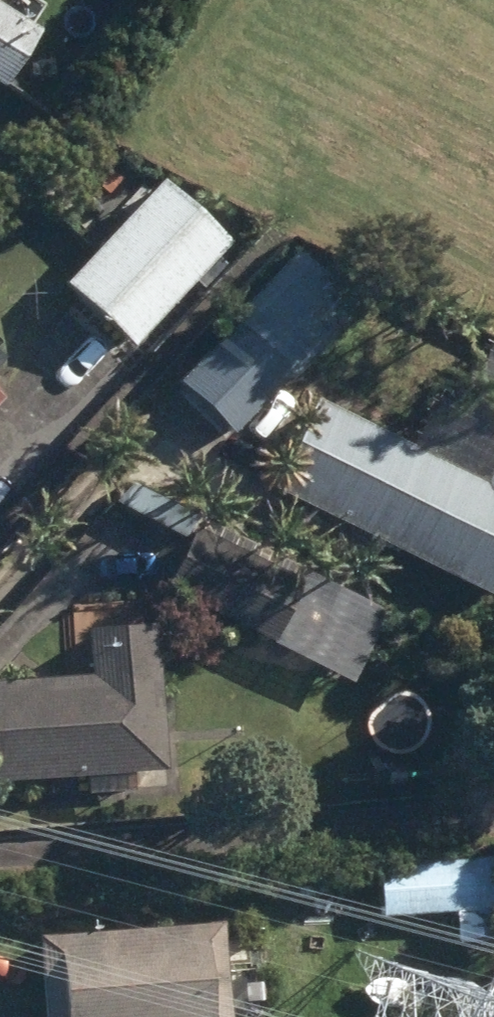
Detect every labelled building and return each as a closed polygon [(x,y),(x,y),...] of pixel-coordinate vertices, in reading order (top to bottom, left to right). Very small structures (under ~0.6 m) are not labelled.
[(8,88),(22,68),(30,73),(47,48),(38,42),(44,31),(0,3),(0,83),(8,88)] [(71,313),(129,366),(239,246),(166,178),(106,244),(122,259),(71,313)] [(236,322),(297,380),(365,310),(303,252),(236,322)] [(9,356),(0,348),(0,366),(9,356)] [(493,592),(493,450),(431,419),(419,444),(322,398),(278,488),(493,592)] [(173,588),(358,680),(388,617),(204,525),(173,588)] [(100,782),(119,781),(119,775),(171,773),(163,627),(95,630),(97,677),(0,682),(0,782),(99,777),(100,782)] [(382,916),(493,913),(493,859),(381,864),(382,916)] [(230,924),(43,937),(48,1016),(236,1016),(230,924)]
